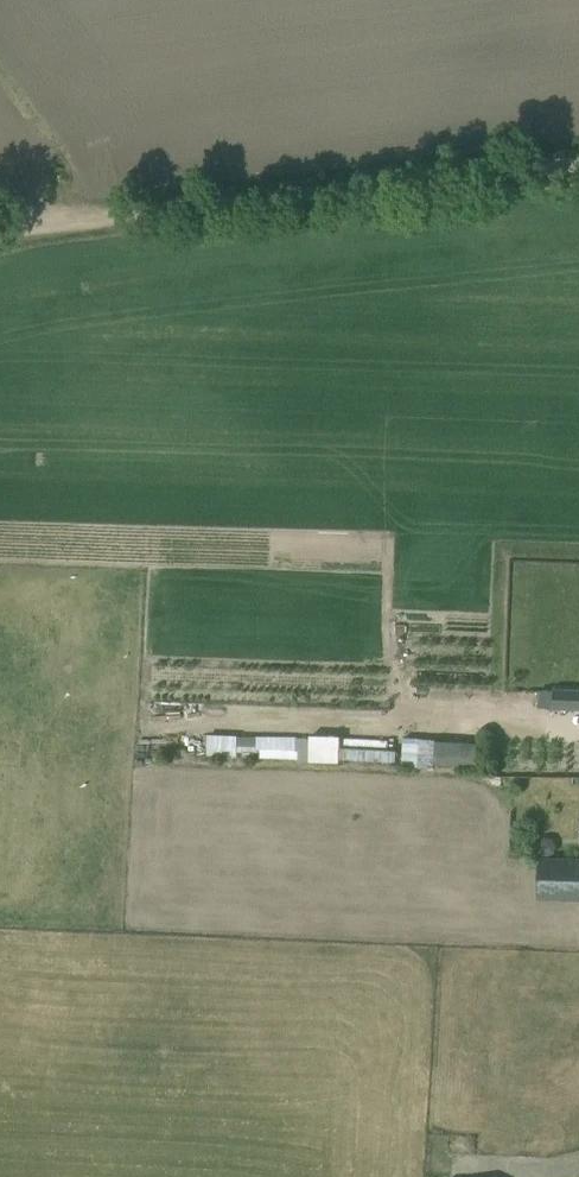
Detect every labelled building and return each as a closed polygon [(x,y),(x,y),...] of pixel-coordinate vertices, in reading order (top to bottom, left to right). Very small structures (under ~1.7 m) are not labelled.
[(553,689),(552,708),(578,709),(578,690),(553,689)] [(431,763),(477,765),(478,742),(432,740),(431,763)] [(537,898),(578,899),(578,859),(538,858),(537,898)]
